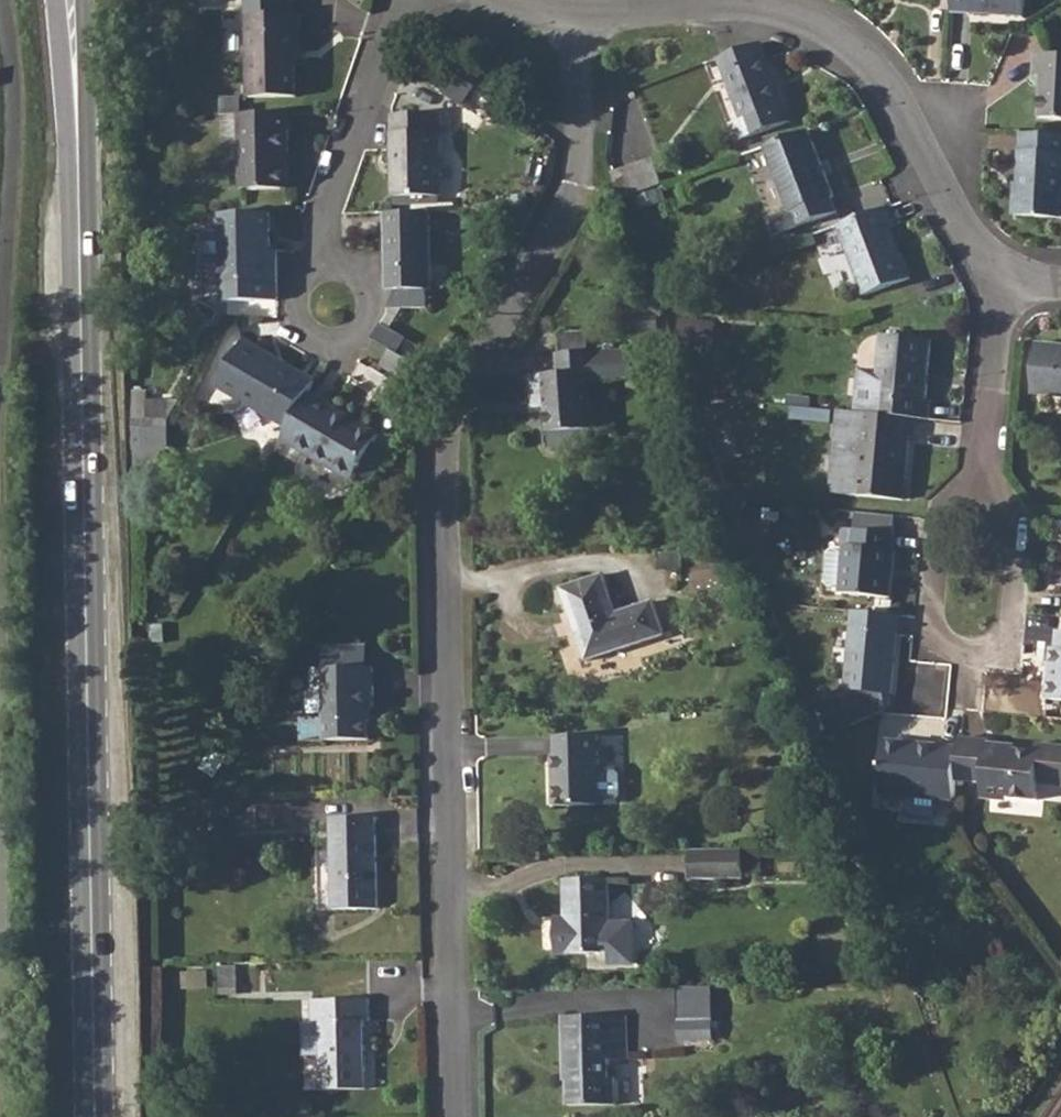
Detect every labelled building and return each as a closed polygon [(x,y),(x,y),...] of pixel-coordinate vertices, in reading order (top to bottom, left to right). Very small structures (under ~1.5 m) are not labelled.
[(298,13),(288,14),(288,0),(244,0),(244,14),(247,98),(294,96),(293,63),(293,51),(299,51),(298,13)] [(951,13),(970,14),(970,6),(1000,8),(1000,15),(1023,17),(1024,0),(952,0),(951,13)] [(758,43),(717,59),(740,119),(730,123),(735,139),(788,119),(758,43)] [(1032,77),(1041,77),(1039,119),(1060,120),(1060,56),(1034,54),(1032,77)] [(438,68),(430,79),(440,87),(448,75),(438,68)] [(440,95),(458,107),(474,84),(456,72),(440,95)] [(284,114),(239,114),(240,190),(278,189),(278,167),(285,167),(284,114)] [(438,114),(390,115),(391,149),(392,197),(440,196),(438,114)] [(806,130),(764,146),(789,211),(767,220),(773,236),(835,212),(829,197),(832,197),(806,130)] [(1020,135),(1015,218),(1060,221),(1060,138),(1020,135)] [(653,153),(609,170),(613,180),(620,199),(664,183),(653,153)] [(889,206),(838,225),(865,296),(911,279),(892,228),(897,226),(889,206)] [(532,211),(509,211),(505,217),(522,227),(532,211)] [(269,212),(219,214),(219,233),(204,232),(200,237),(200,261),(205,265),(220,266),(221,302),(275,301),(275,282),(275,256),(270,256),(269,212)] [(429,212),(383,213),(384,250),(385,307),(427,306),(426,288),(431,288),(429,212)] [(719,270),(699,277),(704,290),(724,282),(719,270)] [(379,326),(370,340),(390,352),(394,355),(403,339),(379,326)] [(882,335),(874,414),(915,418),(928,420),(930,400),(926,400),(932,340),(882,335)] [(1037,343),(1032,393),(1060,396),(1060,346),(1037,343)] [(239,345),(216,385),(288,428),(307,393),(314,381),(280,362),(278,366),(239,345)] [(564,444),(593,443),(589,377),(589,370),(595,369),(594,350),(594,348),(591,348),(564,349),(559,349),(560,370),(531,371),(533,397),(546,396),(548,428),(564,428),(564,444)] [(288,428),(281,439),(353,481),(380,435),(362,425),(359,431),(335,417),(339,411),(307,393),(288,428)] [(137,397),(137,420),(139,420),(166,421),(166,397),(137,397)] [(874,414),(861,413),(859,440),(836,438),(831,489),(836,493),(853,495),(903,500),(908,438),(913,438),(915,418),(874,414)] [(166,421),(139,420),(140,450),(167,449),(167,421),(166,421)] [(856,529),(855,529),(853,545),(846,545),(841,593),(890,599),(894,549),(892,549),(893,533),(892,533),(856,529)] [(680,551),(656,551),(656,566),(680,565),(680,551)] [(601,573),(560,586),(584,658),(663,633),(652,599),(628,606),(614,610),(601,573)] [(852,690),(849,725),(879,712),(884,712),(885,693),(891,694),(899,615),(854,610),(847,690),(852,690)] [(1047,700),(1060,701),(1060,631),(1059,631),(1057,654),(1052,655),(1047,700)] [(370,666),(310,668),(310,690),(320,690),(322,740),(367,738),(366,708),(371,708),(370,666)] [(597,802),(597,799),(616,799),(621,794),(621,771),(616,765),(597,766),(597,747),(596,732),(576,733),(552,734),(553,780),(549,780),(550,802),(597,802)] [(957,779),(985,781),(984,794),(1037,799),(1039,780),(1060,782),(1060,741),(1043,739),(1041,753),(988,748),(989,741),(961,739),(960,747),(957,779)] [(881,793),(955,800),(957,779),(960,747),(885,740),(881,793)] [(374,816),(330,817),(331,908),(376,906),(374,816)] [(740,845),(688,846),(689,876),(741,875),(740,845)] [(564,923),(553,924),(554,950),(608,949),(607,875),(564,875),(564,914),(564,923)] [(680,1044),(715,1045),(717,985),(682,984),(680,1044)] [(364,997),(309,998),(309,1020),(316,1019),(317,1087),(360,1086),(358,1019),(365,1019),(364,997)] [(626,1013),(563,1014),(563,1068),(565,1069),(566,1102),(614,1101),(613,1074),(608,1074),(608,1056),(625,1056),(626,1013)]
